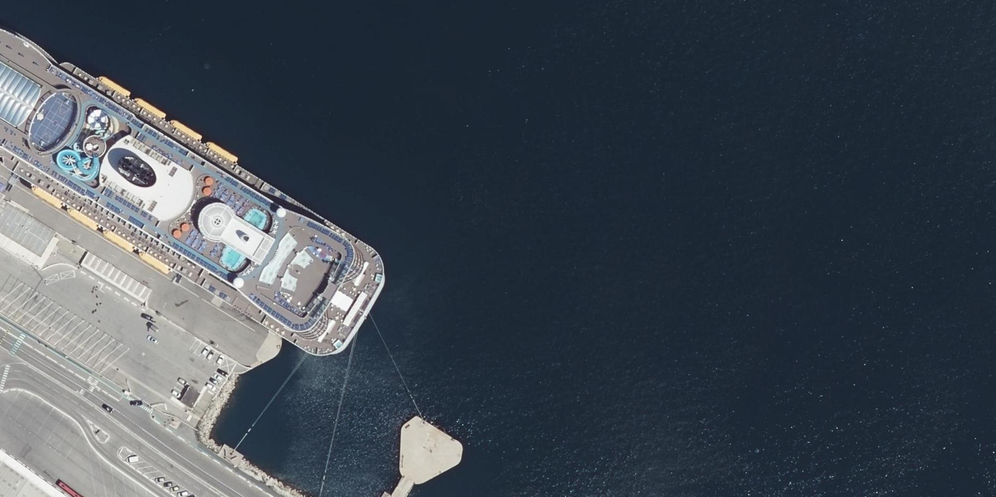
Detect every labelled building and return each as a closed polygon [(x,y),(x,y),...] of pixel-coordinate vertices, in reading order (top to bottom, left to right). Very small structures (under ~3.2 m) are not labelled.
[(1,200),(0,201),(0,235),(45,261),(60,234),(1,200)] [(142,301),(149,290),(100,260),(93,271),(142,301)] [(53,496),(68,496),(0,449),(0,459),(53,496)] [(0,459),(0,496),(53,496),(0,459)]
